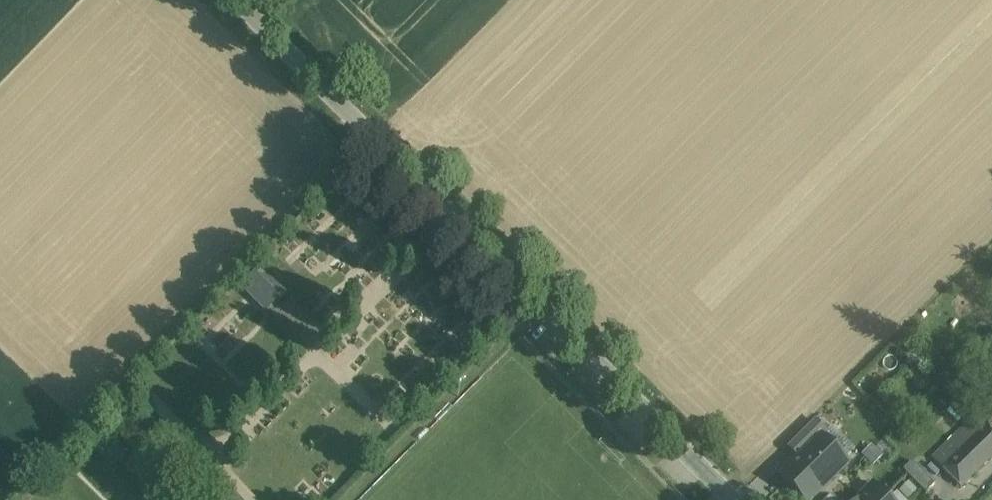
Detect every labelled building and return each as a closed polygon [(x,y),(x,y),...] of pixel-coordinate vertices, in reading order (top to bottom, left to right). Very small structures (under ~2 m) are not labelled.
[(286,294),(260,268),(240,288),(247,295),(250,295),(268,312),(286,294)] [(991,403),(978,416),(991,431),(991,404),(991,403)] [(934,459),(960,486),(991,455),(991,431),(978,416),(934,459)] [(780,476),(804,499),(810,499),(847,464),(820,437),(780,476)] [(926,493),(934,485),(912,462),(904,470),(926,493)] [(873,485),(858,499),(888,499),(873,485)]
